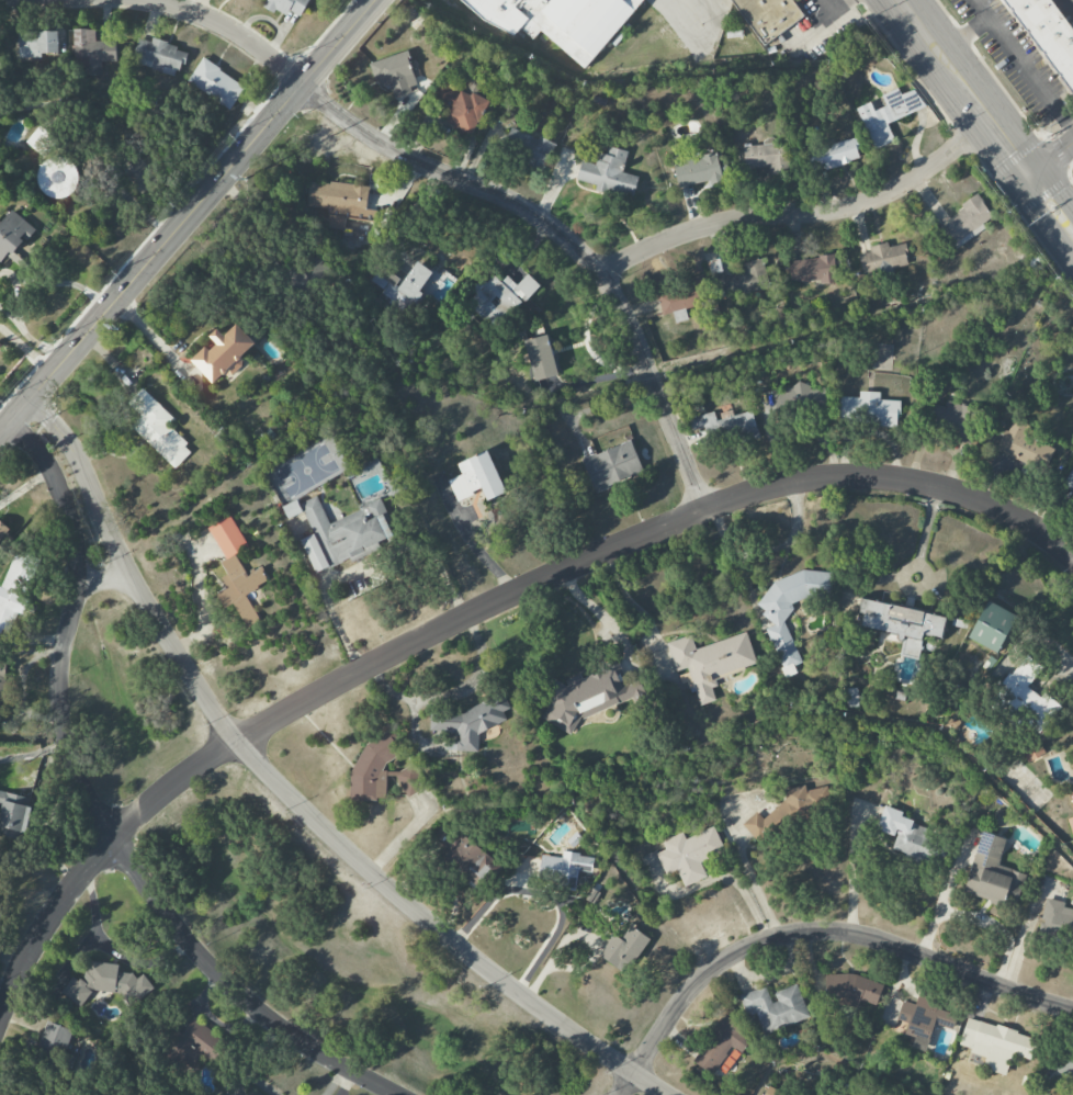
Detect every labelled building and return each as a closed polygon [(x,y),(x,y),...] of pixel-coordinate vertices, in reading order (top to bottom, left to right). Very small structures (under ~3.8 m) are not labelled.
[(264,5),(285,18),(289,10),(299,17),(310,0),(266,0),(264,5)] [(641,0),(463,0),(510,38),(519,27),(532,38),(539,31),(586,68),(641,0)] [(759,46),(804,18),(792,0),(729,0),(759,46)] [(1072,99),(1072,98),(1072,28),(1053,0),(1003,0),(1072,99)] [(115,61),(116,41),(96,41),(96,29),(74,29),(74,72),(99,72),(99,61),(115,61)] [(59,53),(58,31),(18,32),(19,58),(40,57),(40,53),(59,53)] [(185,48),(151,40),(151,41),(138,38),(132,64),(179,76),(185,48)] [(370,62),(378,88),(390,84),(394,97),(418,89),(406,51),(370,62)] [(186,83),(230,110),(245,85),(201,58),(186,83)] [(484,85),(472,79),(466,90),(478,96),(484,85)] [(488,100),(439,81),(431,102),(450,109),(445,124),(475,135),(488,100)] [(857,107),(873,150),(894,142),(887,122),(923,109),(916,89),(900,95),(898,89),(882,95),(886,106),(874,111),(871,102),(857,107)] [(554,146),(494,118),(484,139),(544,167),(554,146)] [(42,155),(56,140),(40,126),(26,142),(42,155)] [(743,146),(744,169),(788,168),(788,139),(763,139),(763,145),(743,146)] [(861,160),(855,139),(808,152),(813,173),(861,160)] [(628,151),(608,146),(605,154),(598,153),(595,164),(581,161),(577,180),(596,184),(595,190),(632,199),(638,176),(623,173),(628,151)] [(673,163),(678,187),(709,181),(710,184),(722,181),(717,154),(673,163)] [(369,187),(309,180),(306,208),(329,211),(327,228),(344,229),(346,215),(371,218),(372,209),(366,209),(369,187)] [(985,228),(982,224),(993,217),(979,197),(940,223),(957,248),(985,228)] [(859,254),(863,273),(908,264),(904,244),(889,247),(888,242),(868,246),(870,252),(859,254)] [(820,280),(820,284),(836,283),(834,257),(789,259),(790,282),(820,280)] [(656,289),(662,315),(673,312),(676,322),(687,319),(685,310),(769,289),(762,258),(742,263),(744,272),(724,277),(723,272),(656,289)] [(369,281),(383,289),(380,294),(397,304),(402,295),(417,304),(424,293),(441,303),(455,279),(446,274),(441,281),(433,276),(435,272),(414,260),(403,279),(379,265),(369,281)] [(538,285),(527,274),(516,285),(501,270),(487,283),(482,278),(472,288),(477,293),(466,303),(493,330),(538,285)] [(256,343),(237,324),(224,336),(218,329),(210,336),(215,341),(193,362),(213,384),(228,370),(233,375),(246,362),(241,357),(256,343)] [(523,341),(534,382),(558,375),(547,334),(523,341)] [(871,369),(892,370),(892,344),(871,343),(871,369)] [(821,409),(821,403),(818,403),(819,387),(792,385),(791,394),(781,393),(780,406),(821,409)] [(175,419),(142,388),(118,412),(176,467),(193,450),(168,427),(175,419)] [(840,397),(839,424),(898,425),(899,400),(879,400),(879,392),(859,391),(859,397),(840,397)] [(970,435),(979,412),(948,401),(945,408),(932,403),(926,420),(970,435)] [(716,420),(714,412),(691,418),(694,431),(705,428),(708,438),(732,432),(735,443),(758,437),(752,411),(716,420)] [(995,452),(1045,471),(1054,448),(1031,439),(1035,428),(1013,419),(1009,430),(1004,429),(995,452)] [(644,473),(631,440),(582,459),(594,492),(644,473)] [(448,480),(456,500),(482,490),(486,501),(505,493),(489,451),(457,463),(461,475),(448,480)] [(360,462),(362,475),(382,471),(379,459),(360,462)] [(1072,493),(1072,468),(1062,485),(1072,493)] [(327,521),(318,496),(301,502),(313,535),(302,539),(314,572),(395,542),(388,522),(390,522),(382,501),(327,521)] [(302,511),(297,500),(283,507),(288,518),(302,511)] [(208,527),(226,559),(221,562),(228,574),(221,578),(227,588),(215,594),(223,609),(234,603),(247,627),(259,620),(245,594),(270,581),(261,566),(246,574),(235,554),(248,547),(230,515),(208,527)] [(10,530),(0,521),(0,541),(10,530)] [(1,630),(10,633),(11,629),(20,616),(39,561),(13,552),(2,587),(0,587),(0,633),(1,630)] [(784,678),(796,673),(794,665),(800,663),(788,629),(790,604),(807,597),(829,599),(830,579),(828,572),(806,571),(762,587),(761,611),(771,627),(766,628),(784,678)] [(946,616),(862,600),(859,614),(863,615),(861,626),(881,630),(879,639),(902,643),(900,655),(918,659),(922,635),(942,638),(946,616)] [(1016,616),(988,601),(968,638),(997,653),(1016,616)] [(757,665),(747,632),(695,648),(691,635),(668,642),(677,674),(678,673),(682,686),(691,683),(699,706),(718,700),(711,679),(757,665)] [(1040,671),(1026,656),(993,689),(1039,734),(1063,710),(1047,694),(1041,700),(1026,685),(1040,671)] [(579,720),(640,695),(637,687),(627,682),(619,662),(583,677),(579,675),(568,679),(566,685),(550,677),(538,702),(547,706),(541,718),(572,734),(579,720)] [(848,707),(858,707),(857,688),(847,688),(848,707)] [(478,752),(479,733),(507,721),(503,711),(510,708),(504,694),(503,694),(455,714),(439,713),(430,717),(429,734),(441,735),(446,733),(457,733),(460,741),(457,742),(456,751),(478,752)] [(354,800),(386,800),(386,758),(397,758),(397,737),(354,737),(354,800)] [(1020,749),(1027,763),(1044,754),(1037,740),(1020,749)] [(424,790),(415,764),(396,771),(405,797),(424,790)] [(0,791),(0,805),(1,805),(0,810),(0,836),(23,841),(32,798),(0,791)] [(876,830),(896,836),(891,852),(941,867),(950,837),(900,822),(903,812),(883,806),(876,830)] [(1004,828),(1010,813),(996,808),(991,823),(1004,828)] [(496,863),(445,821),(426,844),(478,886),(496,863)] [(684,886),(706,878),(700,862),(724,852),(714,827),(685,838),(683,833),(662,841),(665,850),(656,853),(664,874),(677,869),(684,886)] [(963,893),(1016,908),(1026,874),(998,866),(1006,839),(981,832),(963,893)] [(575,890),(578,870),(591,872),(593,856),(562,852),(561,858),(541,855),(538,878),(558,881),(558,887),(575,890)] [(1063,910),(1065,902),(1046,898),(1038,933),(1072,941),(1072,912),(1063,910)] [(621,940),(613,934),(599,955),(626,974),(650,939),(631,926),(621,940)] [(93,990),(121,994),(136,1006),(153,984),(141,975),(139,978),(124,966),(87,961),(85,980),(72,978),(60,992),(80,1007),(93,990)] [(825,975),(826,999),(837,999),(837,1005),(849,1005),(860,1007),(861,1001),(878,1005),(883,983),(845,974),(825,975)] [(739,995),(747,1018),(756,1014),(763,1034),(809,1018),(797,984),(770,993),(767,985),(739,995)] [(958,1011),(917,999),(915,1004),(902,1001),(897,1020),(908,1023),(904,1034),(915,1037),(912,1047),(926,1051),(934,1024),(952,1030),(958,1011)] [(692,1061),(711,1075),(732,1047),(740,1053),(752,1037),(724,1016),(692,1061)] [(211,1064),(226,1041),(192,1017),(168,1052),(191,1068),(199,1056),(211,1064)] [(1006,1075),(1011,1054),(1031,1059),(1037,1037),(966,1019),(959,1048),(986,1055),(982,1069),(1006,1075)] [(72,1030),(47,1021),(35,1051),(61,1061),(72,1030)]
